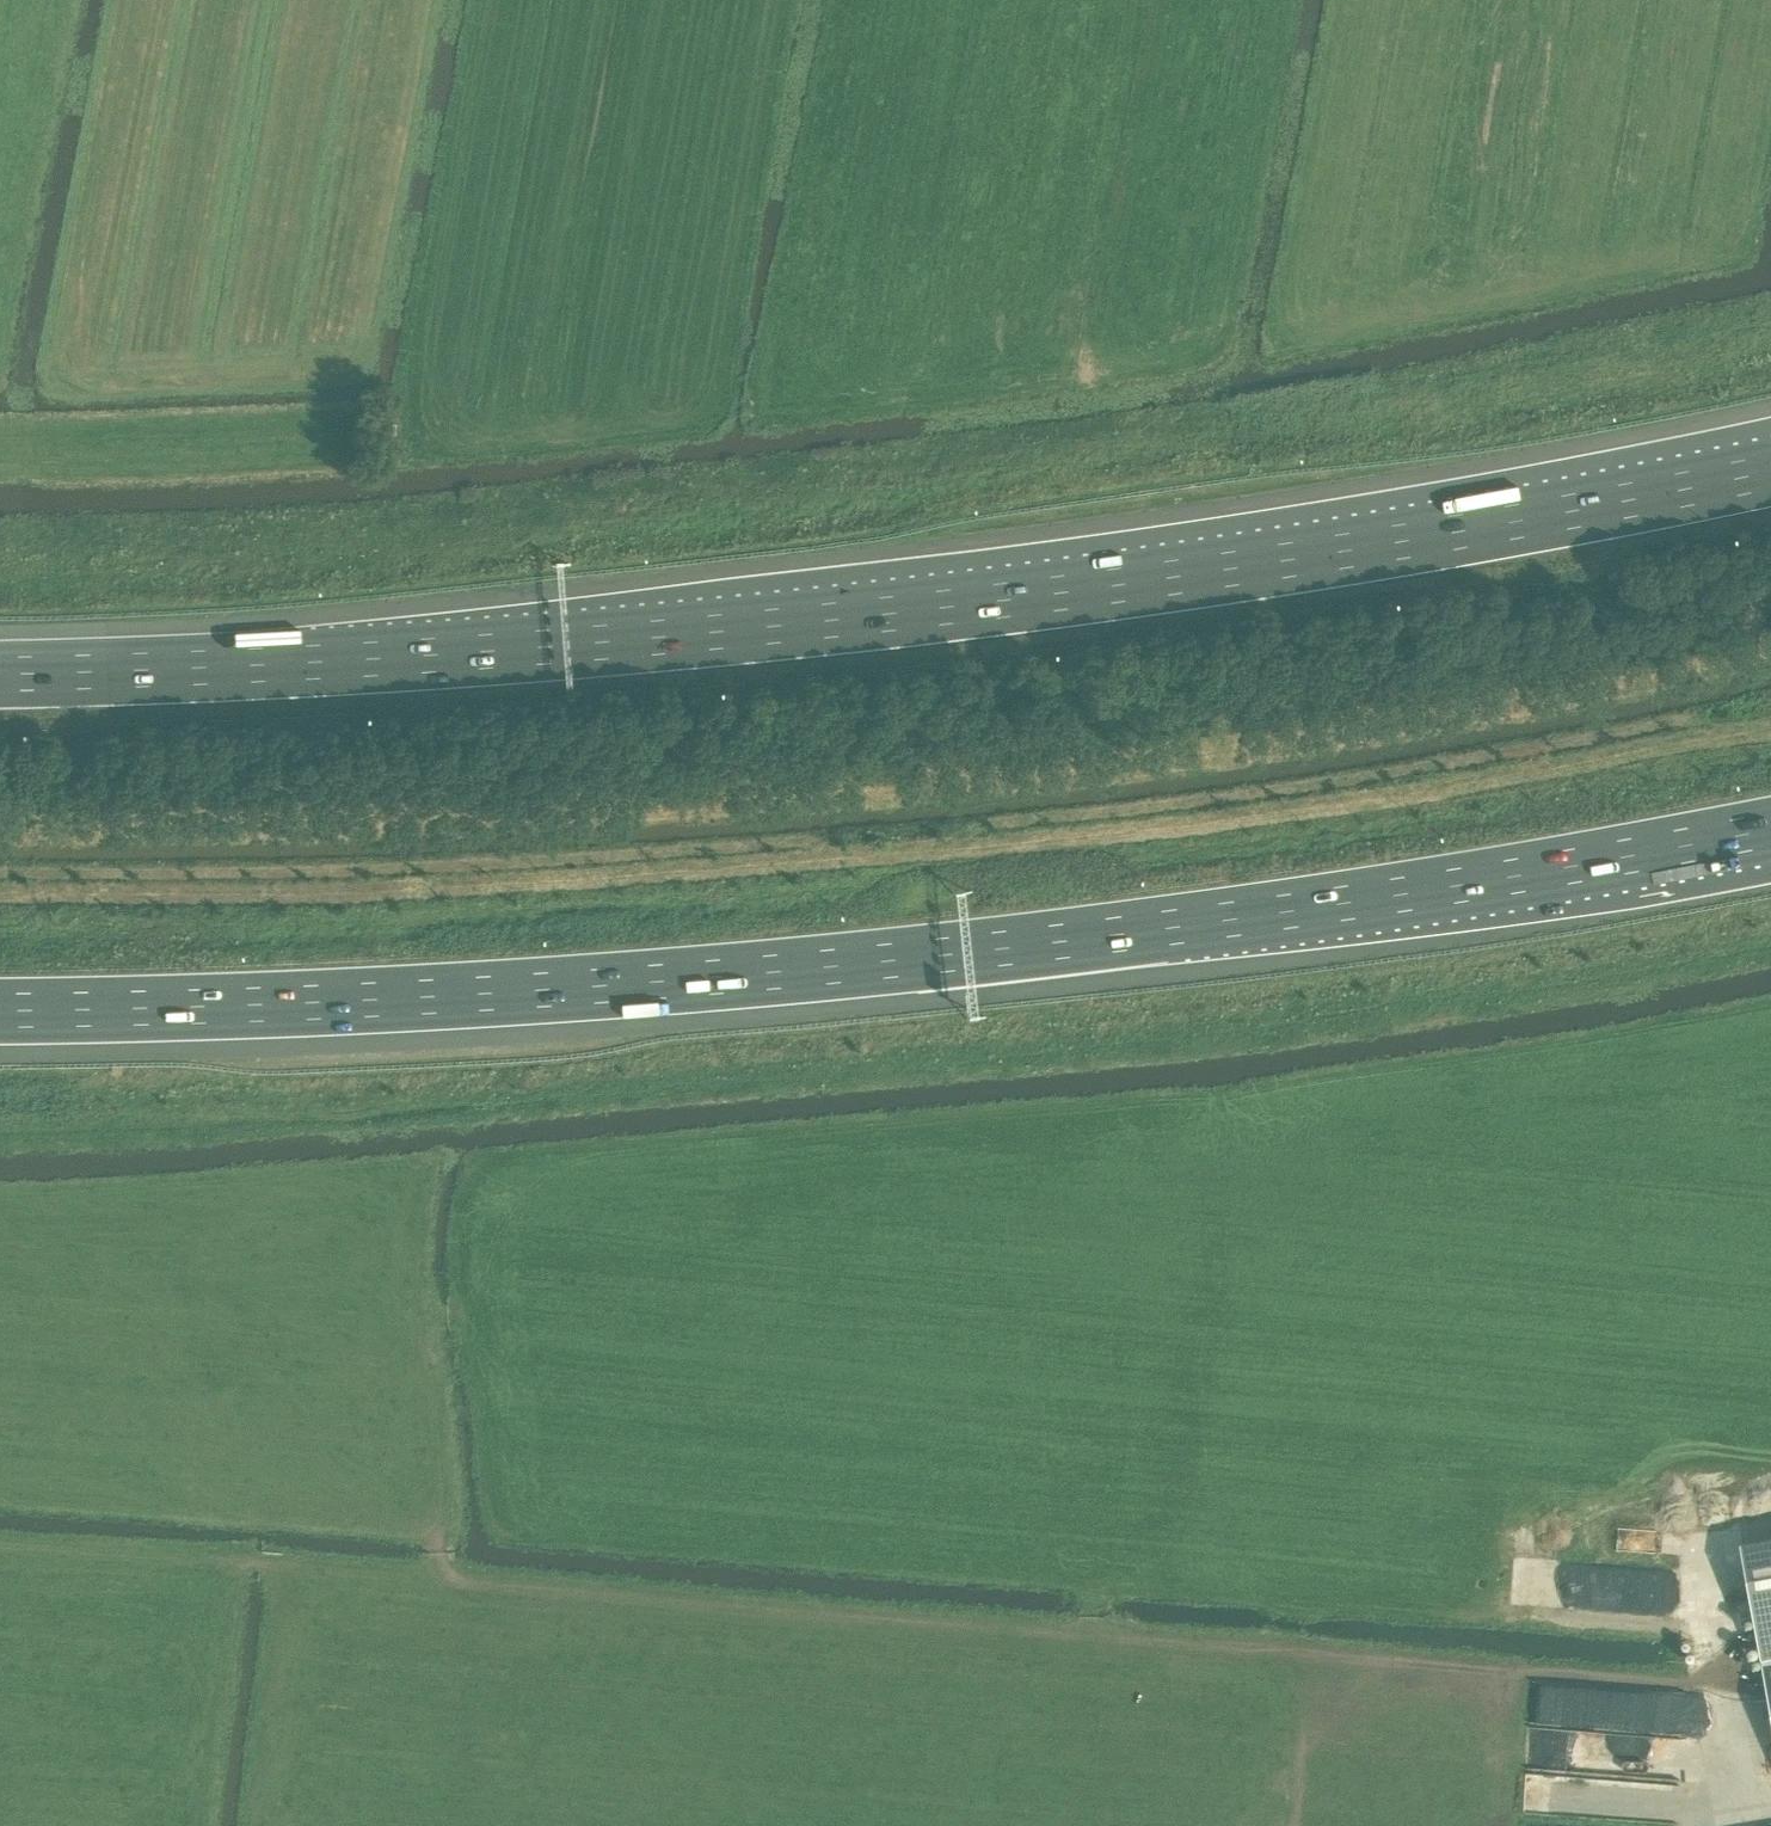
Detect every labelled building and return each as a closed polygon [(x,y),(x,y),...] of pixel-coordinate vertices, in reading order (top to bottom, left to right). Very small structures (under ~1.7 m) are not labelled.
[(1770,1705),(1770,1555),(1745,1560),(1770,1705)]
